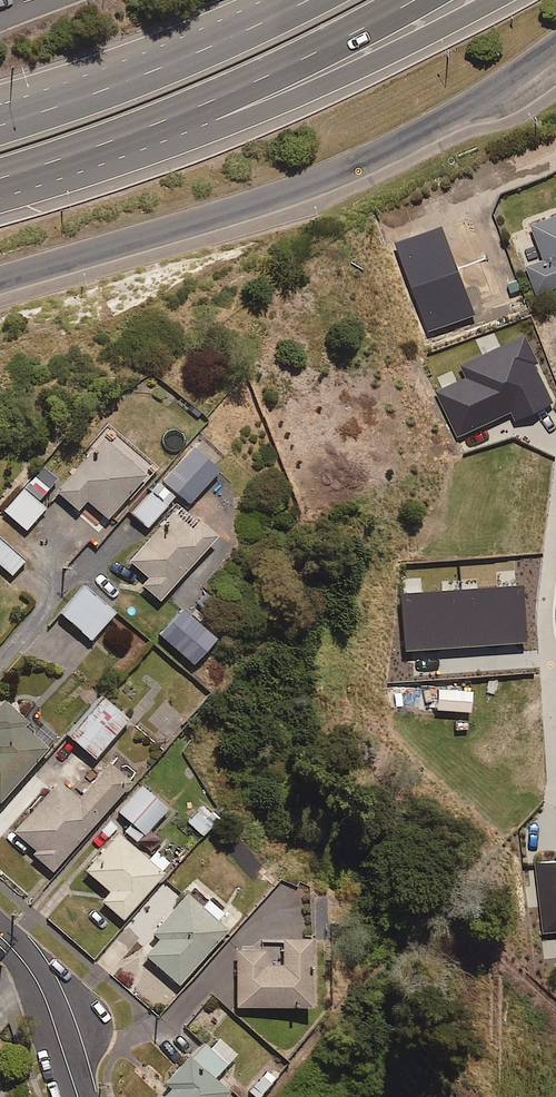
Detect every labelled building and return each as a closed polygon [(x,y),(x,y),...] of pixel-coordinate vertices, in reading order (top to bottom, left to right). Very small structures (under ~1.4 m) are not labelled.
[(530,225),(543,260),(525,267),(536,297),(555,289),(555,215),(530,225)] [(441,226),(395,243),(428,332),(474,314),(441,226)] [(464,377),(435,391),(458,440),(512,414),(515,420),(552,403),(534,365),(537,363),(524,336),(459,367),(464,377)] [(106,519),(144,475),(100,438),(54,492),(75,510),(84,500),(106,519)] [(188,504),(217,470),(192,448),(162,482),(188,504)] [(146,527),(173,496),(157,482),(130,513),(146,527)] [(25,530),(44,508),(22,489),(3,511),(25,530)] [(158,600),(214,537),(178,505),(128,561),(147,578),(141,585),(158,600)] [(23,560),(0,540),(0,566),(10,575),(23,560)] [(524,585),(401,593),(405,652),(528,644),(524,585)] [(89,639),(113,613),(83,586),(60,613),(89,639)] [(190,666),(214,639),(181,610),(157,637),(190,666)] [(93,759),(126,719),(101,698),(68,738),(93,759)] [(34,729),(1,701),(0,702),(0,801),(55,736),(39,722),(34,729)] [(50,873),(129,782),(107,764),(76,799),(56,782),(8,837),(50,873)] [(117,812),(129,823),(151,797),(139,786),(117,812)] [(134,845),(166,809),(153,798),(121,833),(134,845)] [(201,836),(217,819),(202,806),(187,822),(201,836)] [(106,891),(98,900),(121,920),(162,873),(161,871),(167,864),(153,851),(145,860),(116,834),(84,871),(106,891)] [(537,865),(544,931),(555,930),(555,863),(537,865)] [(206,900),(199,907),(185,895),(137,949),(177,985),(225,930),(215,921),(221,914),(206,900)] [(345,923),(345,897),(329,897),(329,923),(345,923)] [(308,1007),(308,940),(279,940),(279,967),(262,967),(262,950),(235,951),(236,1008),(308,1007)] [(214,1077),(235,1054),(217,1038),(209,1047),(206,1045),(194,1059),(214,1077)] [(226,1092),(187,1058),(161,1088),(165,1092),(160,1096),(222,1096),(226,1092)] [(274,1077),(263,1069),(246,1092),(252,1096),(259,1096),(274,1077)]
